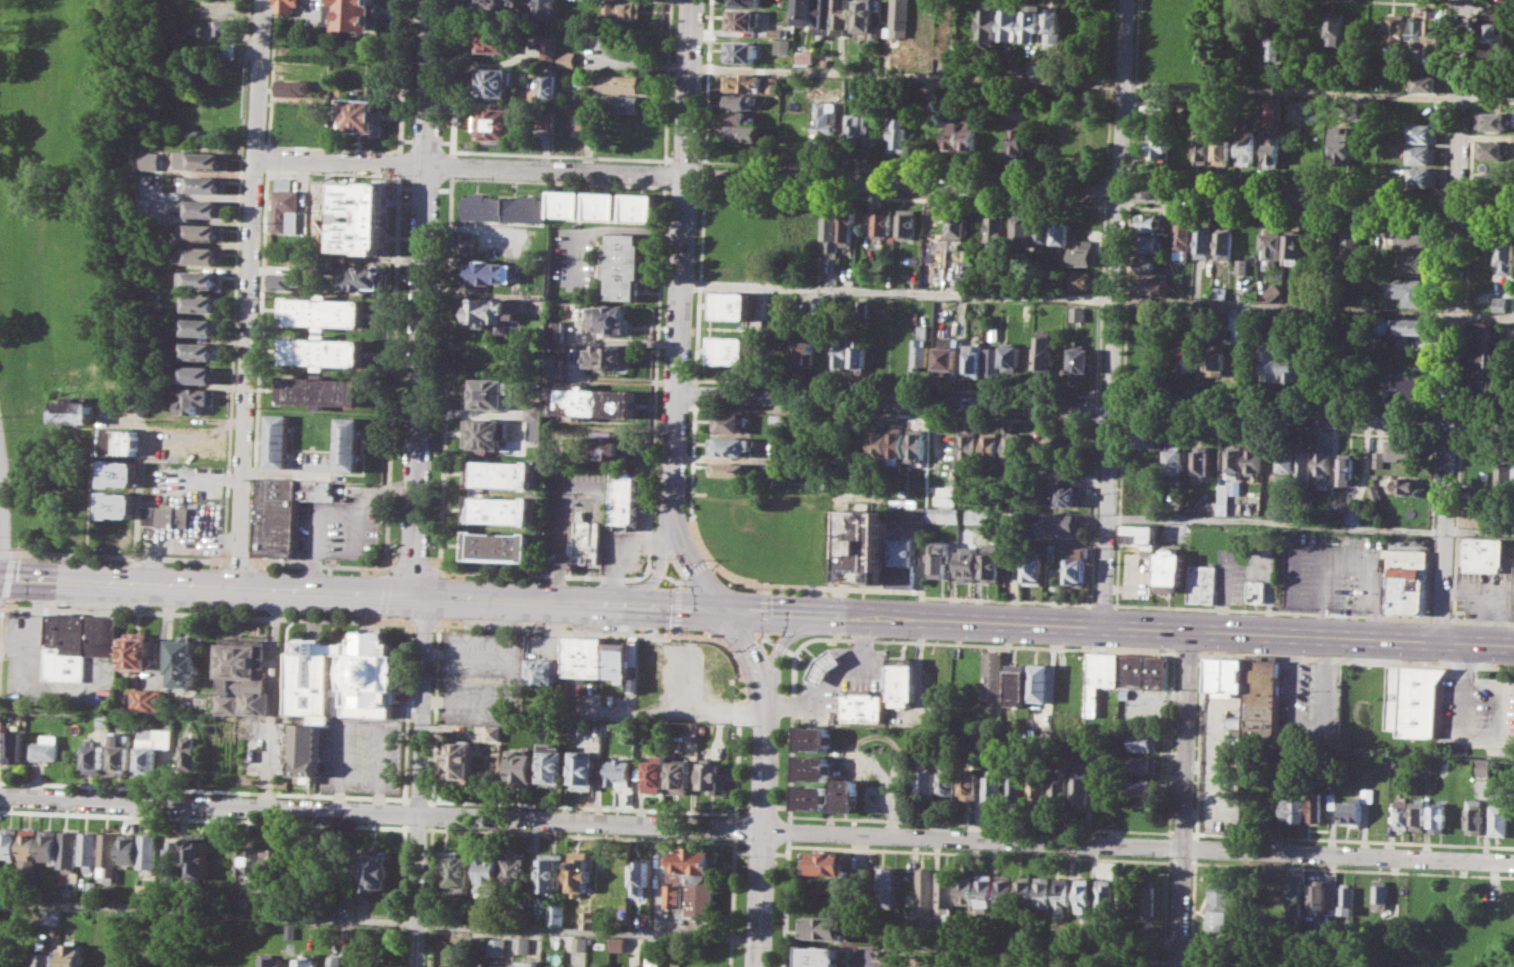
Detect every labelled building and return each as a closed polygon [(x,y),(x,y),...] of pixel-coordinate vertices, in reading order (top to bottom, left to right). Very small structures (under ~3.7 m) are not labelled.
[(275,12),(276,0),(301,0),(300,6),(296,6),(296,13),(275,12)] [(332,2),(332,0),(374,0),(374,1),(380,1),(380,16),(372,16),(372,31),(335,30),(335,24),(327,24),(328,2),(332,2)] [(473,6),(473,0),(521,0),(521,5),(510,4),(510,8),(473,6)] [(536,17),(537,0),(560,0),(559,18),(536,17)] [(608,18),(609,0),(626,0),(643,1),(642,19),(608,18)] [(795,24),(796,0),(812,0),(811,25),(795,24)] [(815,28),(816,0),(830,0),(829,28),(815,28)] [(832,34),(843,34),(844,27),(848,27),(849,0),(834,0),(832,34)] [(855,31),(856,0),(872,0),(871,25),(879,25),(879,40),(871,40),(871,31),(855,31)] [(890,26),(891,0),(909,0),(908,37),(885,36),(886,26),(890,26)] [(983,4),(997,5),(996,18),(999,18),(998,45),(981,44),(982,31),(978,30),(979,11),(982,11),(983,4)] [(1024,4),(1023,41),(1041,41),(1042,5),(1024,4)] [(1046,6),(1063,7),(1062,41),(1045,40),(1046,6)] [(1003,8),(1001,40),(1019,41),(1020,20),(1017,20),(1017,9),(1003,8)] [(1264,8),(1281,9),(1280,59),(1263,58),(1264,8)] [(728,9),(757,10),(757,30),(727,29),(728,9)] [(1480,11),(1504,12),(1503,48),(1479,47),(1480,11)] [(1328,15),(1346,15),(1344,45),(1327,44),(1328,15)] [(1391,18),(1407,19),(1406,47),(1390,46),(1391,18)] [(207,19),(236,21),(235,42),(226,42),(227,35),(213,34),(214,27),(207,26),(207,19)] [(1427,20),(1446,20),(1446,42),(1441,42),(1440,55),(1428,55),(1428,48),(1411,47),(1412,35),(1426,35),(1427,20)] [(186,25),(199,25),(199,36),(186,36),(186,25)] [(770,27),(783,28),(783,35),(769,35),(770,27)] [(476,31),(513,33),(512,53),(475,51),(476,31)] [(546,35),(559,36),(558,58),(545,57),(546,35)] [(775,39),(789,39),(789,53),(774,53),(775,39)] [(726,41),(759,42),(758,57),(754,57),(754,62),(729,62),(730,56),(725,55),(726,41)] [(795,49),(811,50),(811,63),(794,63),(795,49)] [(562,51),(578,51),(577,66),(561,66),(562,51)] [(821,58),(829,58),(828,66),(821,66),(821,58)] [(1031,63),(1044,64),(1043,77),(1030,76),(1031,63)] [(517,68),(476,67),(475,99),(503,100),(504,95),(510,95),(510,84),(517,84),(517,68)] [(543,71),(558,72),(557,99),(542,99),(543,71)] [(598,73),(641,75),(640,93),(598,91),(598,73)] [(729,76),(740,76),(740,73),(753,73),(752,77),(763,77),(763,91),(728,90),(729,76)] [(1410,75),(1443,76),(1442,92),(1410,90),(1410,75)] [(276,79),(316,81),(315,95),(275,94),(276,79)] [(560,84),(574,84),(574,99),(560,99),(560,84)] [(725,93),(754,95),(754,109),(724,107),(725,93)] [(604,95),(639,95),(638,113),(604,112),(604,95)] [(340,98),(377,99),(377,109),(383,109),(383,122),(376,122),(375,131),(344,130),(345,114),(339,114),(340,98)] [(1274,99),(1262,98),(1261,125),(1273,126),(1274,99)] [(1294,99),(1309,100),(1307,125),(1292,124),(1294,99)] [(814,100),(836,101),(834,145),(813,144),(814,100)] [(481,107),(515,109),(514,139),(508,139),(508,145),(489,144),(489,138),(480,138),(481,107)] [(584,108),(599,109),(598,129),(583,129),(584,108)] [(724,110),(753,111),(753,124),(724,123),(724,110)] [(539,111),(556,111),(556,129),(538,129),(539,111)] [(1480,111),(1509,112),(1508,129),(1479,128),(1480,111)] [(845,113),(858,113),(858,145),(844,145),(845,113)] [(862,113),(876,114),(875,147),(861,147),(862,113)] [(888,118),(907,119),(907,128),(911,128),(910,152),(887,151),(888,118)] [(961,119),(968,120),(968,127),(974,127),(974,150),(960,149),(961,119)] [(1009,119),(1025,120),(1024,152),(1008,151),(1009,119)] [(944,121),(958,121),(957,150),(943,149),(944,121)] [(1407,123),(1439,124),(1438,144),(1411,143),(1411,136),(1407,136),(1407,123)] [(728,125),(762,127),(761,142),(728,141),(728,125)] [(1330,126),(1352,127),(1351,160),(1329,160),(1330,126)] [(1149,127),(1170,128),(1169,151),(1165,151),(1164,162),(1153,161),(1153,151),(1148,151),(1149,127)] [(186,128),(202,129),(201,136),(185,135),(186,128)] [(1237,135),(1254,136),(1253,165),(1236,164),(1237,135)] [(1263,135),(1280,136),(1279,165),(1267,164),(1267,158),(1261,158),(1263,135)] [(1194,138),(1210,138),(1209,163),(1194,163),(1194,138)] [(1215,138),(1231,138),(1230,167),(1214,167),(1215,138)] [(1480,139),(1509,140),(1508,158),(1479,157),(1480,139)] [(1406,145),(1438,146),(1437,165),(1405,163),(1406,145)] [(179,150),(228,152),(228,169),(179,168),(179,150)] [(1392,167),(1406,168),(1406,180),(1392,180),(1392,167)] [(1410,167),(1437,168),(1436,187),(1409,186),(1410,167)] [(1477,173),(1509,174),(1508,193),(1477,192),(1477,173)] [(183,175),(226,178),(225,193),(182,191),(183,175)] [(275,177),(293,177),(292,190),(300,191),(298,232),(272,231),(275,177)] [(339,183),(365,184),(365,181),(387,182),(383,254),(336,252),(338,222),(345,223),(349,221),(364,221),(365,215),(348,214),(344,212),(337,212),(339,183)] [(463,195),(470,195),(470,191),(488,192),(487,197),(525,198),(525,194),(542,195),(542,199),(549,200),(548,222),(462,218),(463,195)] [(554,191),(587,192),(585,218),(553,217),(554,191)] [(624,194),(622,220),(589,218),(590,192),(624,194)] [(627,194),(659,195),(658,221),(626,219),(627,194)] [(189,200),(225,201),(225,217),(188,216),(189,200)] [(841,245),(842,207),(856,208),(856,223),(852,223),(852,245),(841,245)] [(874,207),(891,207),(890,234),(873,233),(874,207)] [(948,207),(967,208),(966,238),(947,237),(948,207)] [(1136,212),(1159,214),(1158,219),(1164,219),(1164,229),(1159,229),(1159,233),(1135,231),(1136,212)] [(897,213),(914,213),(914,239),(896,239),(897,213)] [(1013,215),(1033,215),(1032,249),(1012,248),(1013,215)] [(825,216),(839,216),(838,254),(823,253),(825,216)] [(988,216),(1007,217),(1006,246),(988,246),(988,216)] [(1037,217),(1052,218),(1051,244),(1037,244),(1037,217)] [(1054,217),(1070,218),(1069,245),(1054,244),(1054,217)] [(1175,219),(1191,219),(1191,250),(1185,250),(1184,262),(1173,261),(1175,219)] [(1321,222),(1339,222),(1338,259),(1320,259),(1321,222)] [(183,224),(225,226),(225,241),(183,239),(183,224)] [(1195,224),(1211,225),(1210,258),(1194,258),(1195,224)] [(1343,224),(1362,224),(1362,261),(1357,261),(1357,270),(1343,270),(1343,224)] [(1215,225),(1233,226),(1231,253),(1229,253),(1228,259),(1216,258),(1216,253),(1214,253),(1215,225)] [(1394,225),(1430,226),(1429,245),(1393,244),(1394,225)] [(1263,227),(1284,228),(1283,259),(1276,259),(1276,265),(1267,265),(1267,259),(1262,259),(1263,227)] [(1287,229),(1305,229),(1304,265),(1286,264),(1287,229)] [(611,233),(640,234),(640,244),(644,244),(643,279),(639,279),(639,299),(609,298),(609,278),(606,278),(607,243),(611,243),(611,233)] [(1135,234),(1162,235),(1161,253),(1134,252),(1135,234)] [(1071,248),(1079,248),(1080,239),(1092,239),(1092,249),(1098,249),(1097,266),(1070,265),(1071,248)] [(1498,240),(1513,241),(1513,275),(1502,274),(1502,265),(1497,264),(1498,240)] [(183,247),(224,249),(223,265),(182,263),(183,247)] [(1397,253),(1430,254),(1430,272),(1400,271),(1400,264),(1396,264),(1397,253)] [(1135,256),(1162,256),(1161,274),(1138,274),(1139,268),(1135,268),(1135,256)] [(1234,258),(1247,259),(1246,274),(1233,273),(1234,258)] [(465,263),(477,263),(477,259),(496,259),(496,263),(516,263),(516,283),(465,282),(465,263)] [(956,261),(973,261),(972,287),(955,286),(956,261)] [(344,267),(376,268),(378,265),(381,264),(385,266),(385,270),(388,273),(387,290),(343,288),(344,267)] [(182,270),(224,272),(224,281),(217,281),(217,288),(181,287),(182,270)] [(275,272),(307,273),(306,286),(297,286),(297,291),(274,290),(275,272)] [(1069,272),(1097,273),(1096,289),(1068,287),(1069,272)] [(1135,277),(1169,278),(1169,295),(1134,294),(1135,277)] [(1387,277),(1428,279),(1427,307),(1403,306),(1403,298),(1387,297),(1387,277)] [(1262,291),(1273,281),(1282,292),(1270,302),(1262,291)] [(1212,286),(1227,287),(1226,299),(1212,299),(1212,286)] [(716,291),(750,292),(749,319),(715,318),(716,291)] [(186,294),(224,296),(223,309),(216,308),(216,313),(185,311),(186,294)] [(1494,296),(1508,297),(1508,311),(1494,311),(1494,296)] [(285,297),(366,300),(365,326),(283,322),(285,297)] [(461,297),(521,299),(520,320),(509,319),(509,334),(497,334),(498,324),(487,324),(487,328),(460,327),(461,297)] [(590,306),(617,306),(617,302),(632,302),(632,314),(628,314),(628,333),(600,333),(600,327),(594,327),(594,318),(590,318),(590,306)] [(1071,307),(1087,307),(1086,321),(1071,320),(1071,307)] [(185,317),(218,319),(217,336),(184,334),(185,317)] [(1398,318),(1431,319),(1431,334),(1397,333),(1398,318)] [(548,320),(565,321),(565,340),(547,340),(548,320)] [(1471,322),(1492,323),(1492,330),(1497,330),(1497,341),(1492,340),(1492,353),(1496,353),(1496,364),(1491,364),(1491,376),(1500,376),(1500,395),(1468,394),(1471,322)] [(919,324),(929,324),(929,370),(914,370),(914,338),(919,338),(919,324)] [(1036,329),(1050,329),(1049,356),(1054,356),(1053,374),(1035,374),(1036,329)] [(799,332),(814,333),(814,363),(793,363),(794,340),(799,340),(799,332)] [(284,336),(364,340),(363,367),(283,363),(284,336)] [(714,336),(749,337),(748,364),(713,363),(714,336)] [(854,370),(854,346),(858,346),(858,338),(870,338),(869,370),(854,370)] [(845,368),(845,358),(849,358),(850,341),(835,340),(835,367),(845,368)] [(184,341),(216,342),(215,359),(183,358),(184,341)] [(1184,342),(1201,343),(1201,377),(1183,377),(1184,342)] [(968,343),(982,344),(981,377),(967,377),(968,343)] [(1204,343),(1224,343),(1224,376),(1203,376),(1204,343)] [(1002,344),(1021,345),(1020,373),(1001,372),(1002,344)] [(1071,344),(1092,344),(1091,376),(1070,376),(1071,344)] [(1259,344),(1279,344),(1279,379),(1259,379),(1259,344)] [(591,345),(638,347),(638,356),(627,356),(626,366),(590,365),(591,345)] [(937,345),(959,346),(958,374),(937,374),(937,345)] [(985,347),(999,347),(998,377),(989,377),(989,368),(985,367),(985,347)] [(1299,378),(1299,353),(1315,354),(1315,379),(1299,378)] [(548,355),(566,356),(565,381),(547,380),(548,355)] [(1282,355),(1297,356),(1297,380),(1281,380),(1282,355)] [(178,365),(220,367),(219,384),(183,382),(183,375),(177,375),(178,365)] [(1390,374),(1427,375),(1427,402),(1389,401),(1390,374)] [(281,376),(363,379),(362,406),(280,403),(281,376)] [(466,378),(513,380),(512,409),(464,407),(466,378)] [(549,386),(580,388),(580,383),(591,384),(590,388),(637,391),(637,401),(631,401),(631,407),(636,408),(636,417),(548,413),(549,386)] [(183,387),(217,388),(217,404),(200,403),(200,414),(178,413),(179,399),(182,399),(183,387)] [(57,400),(94,401),(93,423),(56,422),(57,400)] [(526,404),(542,404),(542,418),(526,418),(526,404)] [(714,412),(749,414),(748,426),(743,426),(742,433),(714,431),(714,412)] [(269,413),(293,414),(291,466),(267,465),(269,413)] [(772,413),(785,414),(785,428),(771,428),(772,413)] [(340,416),(361,417),(359,470),(338,469),(340,416)] [(464,420),(471,420),(471,416),(503,418),(503,421),(507,422),(507,438),(502,437),(501,453),(470,451),(470,448),(463,448),(464,420)] [(529,421),(542,421),(542,439),(529,439),(529,421)] [(106,427),(138,428),(137,455),(105,454),(106,427)] [(854,427),(871,427),(870,456),(853,456),(854,427)] [(875,428),(890,428),(889,457),(874,456),(875,428)] [(893,428),(902,428),(902,432),(908,432),(907,457),(893,456),(893,428)] [(912,429),(927,429),(927,457),(912,457),(912,429)] [(963,429),(979,430),(978,458),(963,458),(963,429)] [(1131,430),(1157,430),(1157,447),(1131,447),(1131,430)] [(985,432),(1000,432),(1000,460),(984,459),(985,432)] [(1007,433),(1024,433),(1023,462),(1006,462),(1007,433)] [(589,435),(626,437),(625,460),(588,459),(589,435)] [(713,436),(754,439),(753,450),(747,450),(747,456),(712,454),(713,436)] [(1386,440),(1385,460),(1399,461),(1399,457),(1420,458),(1421,442),(1386,440)] [(1296,442),(1294,481),(1310,482),(1311,442),(1296,442)] [(1165,444),(1182,445),(1182,471),(1164,471),(1165,444)] [(1227,444),(1242,444),(1242,471),(1226,471),(1227,444)] [(1245,444),(1261,445),(1260,481),(1252,480),(1252,474),(1245,474),(1245,444)] [(1277,444),(1294,445),(1293,474),(1275,473),(1277,444)] [(1193,445),(1209,445),(1208,475),(1202,474),(1202,480),(1192,480),(1193,445)] [(1314,448),(1329,448),(1328,475),(1313,475),(1314,448)] [(1373,451),(1382,451),(1382,468),(1373,467),(1373,451)] [(1337,452),(1354,453),(1353,485),(1336,485),(1337,452)] [(1496,457),(1510,457),(1510,488),(1496,487),(1496,457)] [(105,459),(137,461),(136,487),(104,485),(105,459)] [(468,486),(532,488),(533,461),(469,459),(468,486)] [(711,461),(752,462),(752,477),(711,476),(711,461)] [(615,529),(638,530),(640,472),(618,471),(615,529)] [(257,477),(299,479),(298,499),(296,556),(254,554),(257,477)] [(1393,477),(1420,478),(1419,494),(1392,493),(1393,477)] [(299,479),(331,480),(331,494),(336,494),(336,500),(298,499),(299,479)] [(1218,483),(1227,483),(1227,479),(1239,480),(1239,495),(1228,494),(1228,513),(1217,513),(1218,483)] [(1367,486),(1376,483),(1381,498),(1372,501),(1367,486)] [(1048,485),(1083,487),(1083,505),(1047,504),(1048,485)] [(957,504),(957,486),(939,486),(939,504),(957,504)] [(1465,486),(1492,487),(1492,505),(1464,504),(1465,486)] [(103,491),(136,492),(135,518),(102,516),(103,491)] [(467,494),(531,496),(531,523),(466,521),(467,494)] [(1183,498),(1198,499),(1198,512),(1183,512),(1183,498)] [(144,505),(190,507),(189,527),(143,525),(144,505)] [(890,505),(925,506),(925,520),(889,518),(890,505)] [(1327,505),(1335,505),(1334,519),(1326,519),(1327,505)] [(1343,510),(1350,511),(1350,506),(1362,507),(1361,524),(1342,523),(1343,510)] [(1464,507),(1496,508),(1495,527),(1463,525),(1464,507)] [(847,508),(885,510),(882,583),(844,582),(847,508)] [(959,522),(959,508),(935,508),(935,515),(931,515),(931,522),(959,522)] [(967,523),(988,523),(988,510),(967,509),(967,523)] [(1044,514),(1083,515),(1082,533),(1044,532),(1044,514)] [(577,562),(602,563),(604,521),(578,521),(577,562)] [(1125,523),(1157,524),(1156,542),(1124,541),(1125,523)] [(465,532),(531,534),(530,560),(464,558),(465,532)] [(893,539),(905,539),(905,534),(917,535),(917,554),(921,555),(920,564),(914,564),(914,586),(886,585),(887,561),(892,561),(893,539)] [(1464,537),(1504,539),(1503,572),(1462,571),(1464,537)] [(932,541),(950,541),(949,563),(946,563),(945,578),(931,578),(932,561),(929,561),(929,552),(932,552),(932,541)] [(983,543),(1001,544),(1000,582),(982,581),(983,543)] [(1074,546),(1089,547),(1088,556),(1074,555),(1074,546)] [(959,547),(978,547),(977,581),(958,580),(959,547)] [(1158,553),(1164,553),(1164,548),(1177,549),(1176,554),(1184,554),(1182,592),(1155,591),(1158,553)] [(1385,611),(1386,585),(1391,585),(1391,566),(1386,566),(1386,556),(1383,556),(1383,549),(1414,550),(1413,561),(1428,561),(1426,613),(1385,611)] [(1026,551),(1043,551),(1042,584),(1025,584),(1026,551)] [(1068,557),(1086,558),(1084,587),(1066,586),(1068,557)] [(1189,563),(1216,564),(1214,603),(1188,602),(1189,563)] [(1248,581),(1265,581),(1265,599),(1262,602),(1249,602),(1247,599),(1248,581)] [(49,613),(47,680),(87,681),(88,654),(90,614),(49,613)] [(90,614),(118,615),(117,655),(88,654),(90,614)] [(289,715),(391,717),(391,700),(398,701),(399,654),(389,654),(389,631),(355,630),(355,640),(291,639),(289,715)] [(665,641),(641,639),(641,643),(608,643),(608,638),(567,637),(567,676),(617,679),(617,683),(631,684),(630,695),(640,695),(639,712),(663,712),(665,641)] [(124,638),(153,638),(152,669),(123,668),(124,638)] [(220,638),(267,640),(266,657),(278,658),(277,677),(267,676),(267,691),(272,691),(271,715),(217,713),(217,694),(222,694),(222,676),(219,676),(220,638)] [(172,639),(200,639),(200,655),(203,655),(203,674),(197,674),(197,686),(175,686),(175,673),(171,673),(172,639)] [(809,677),(817,660),(834,649),(842,661),(829,670),(822,683),(809,677)] [(986,652),(1004,652),(1003,699),(985,699),(986,652)] [(1120,654),(1089,653),(1088,685),(1119,686),(1120,654)] [(1120,654),(1119,686),(1167,689),(1169,656),(1120,654)] [(890,657),(916,657),(915,700),(911,700),(911,706),(894,706),(894,699),(889,699),(890,657)] [(1208,657),(1247,659),(1246,692),(1207,691),(1208,657)] [(529,659),(558,660),(557,686),(528,684),(529,659)] [(1247,659),(1280,660),(1277,739),(1244,738),(1246,692),(1247,659)] [(1032,663),(1051,664),(1050,702),(1031,701),(1032,663)] [(1009,664),(1029,664),(1028,700),(1024,700),(1024,707),(1008,707),(1009,664)] [(1388,666),(1448,668),(1439,682),(1436,738),(1398,736),(1399,728),(1385,727),(1388,666)] [(135,689),(164,690),(163,710),(134,708),(135,689)] [(841,694),(852,694),(852,689),(873,689),(873,694),(880,694),(880,721),(841,720),(841,694)] [(296,725),(292,776),(317,777),(320,725),(296,725)] [(486,726),(502,727),(501,742),(486,742),(486,726)] [(798,726),(828,727),(827,750),(798,749),(798,726)] [(138,728),(170,729),(170,748),(156,747),(155,774),(137,774),(138,728)] [(8,730),(23,731),(22,763),(14,763),(11,765),(5,759),(7,757),(8,730)] [(1132,732),(1158,733),(1157,750),(1131,749),(1132,732)] [(111,733),(129,734),(128,774),(110,774),(111,733)] [(30,742),(41,742),(41,734),(58,734),(58,759),(29,758),(30,742)] [(984,734),(994,734),(994,748),(984,748),(984,734)] [(182,736),(198,736),(197,770),(181,770),(182,736)] [(84,739),(94,739),(94,744),(103,744),(102,772),(83,772),(84,739)] [(447,741),(472,742),(470,782),(446,781),(447,741)] [(542,743),(556,743),(556,748),(565,748),(564,783),(541,782),(542,743)] [(510,749),(523,749),(523,753),(534,754),(533,785),(509,784),(510,749)] [(573,751),(597,752),(595,789),(571,788),(573,751)] [(645,760),(655,761),(656,754),(666,754),(665,792),(644,791),(645,760)] [(797,755),(827,755),(827,780),(796,779),(797,755)] [(1130,756),(1156,757),(1156,775),(1130,774),(1130,756)] [(607,759),(630,760),(629,785),(606,784),(607,759)] [(1474,759),(1491,760),(1490,776),(1474,776),(1474,759)] [(670,761),(669,788),(673,788),(673,795),(688,795),(689,762),(670,761)] [(699,762),(721,763),(720,789),(698,789),(699,762)] [(986,768),(1002,769),(1001,801),(985,800),(986,768)] [(941,770),(957,771),(956,799),(940,799),(941,770)] [(917,771),(935,771),(935,798),(917,798),(917,771)] [(962,771),(978,772),(977,800),(961,799),(962,771)] [(1050,773),(1065,773),(1065,804),(1049,804),(1050,773)] [(1029,774),(1045,775),(1044,806),(1028,806),(1029,774)] [(1071,775),(1088,776),(1087,808),(1070,808),(1071,775)] [(1006,776),(1024,776),(1024,806),(1006,806),(1006,776)] [(834,779),(856,780),(855,809),(833,809),(834,779)] [(1129,779),(1156,780),(1155,797),(1129,796),(1129,779)] [(796,784),(826,785),(825,809),(795,808),(796,784)] [(1305,787),(1321,788),(1321,821),(1305,821),(1305,787)] [(1340,801),(1351,802),(1351,796),(1361,796),(1361,787),(1373,787),(1373,802),(1361,802),(1361,822),(1339,821),(1340,801)] [(1280,798),(1302,799),(1302,821),(1279,820),(1280,798)] [(1466,799),(1483,799),(1483,834),(1465,834),(1466,799)] [(1394,800),(1407,801),(1406,829),(1393,829),(1394,800)] [(1409,801),(1423,801),(1423,829),(1409,829),(1409,801)] [(1429,806),(1445,806),(1445,832),(1428,831),(1429,806)] [(1490,806),(1510,806),(1509,836),(1489,836),(1490,806)] [(2,827),(17,828),(16,858),(1,857),(2,827)] [(22,828),(37,828),(37,860),(21,859),(22,828)] [(42,829),(57,829),(57,860),(41,860),(42,829)] [(61,831),(77,831),(76,868),(60,868),(61,831)] [(81,831),(97,832),(96,864),(80,864),(81,831)] [(101,832),(117,832),(116,882),(106,882),(106,875),(100,875),(101,832)] [(121,834),(137,834),(136,863),(120,862),(121,834)] [(140,834),(157,834),(156,870),(139,870),(140,834)] [(185,863),(185,840),(187,837),(191,837),(193,840),(207,840),(207,878),(191,877),(191,863),(185,863)] [(167,840),(179,841),(178,871),(162,870),(163,847),(167,847),(167,840)] [(239,843),(256,843),(256,874),(238,873),(239,843)] [(673,846),(706,847),(706,850),(716,851),(716,862),(711,862),(711,876),(715,876),(714,915),(686,914),(687,880),(669,879),(669,870),(674,871),(674,864),(669,864),(669,853),(673,854),(673,846)] [(266,848),(280,848),(279,875),(265,875),(266,848)] [(290,848),(304,849),(304,876),(289,876),(290,848)] [(364,853),(377,854),(377,850),(389,850),(392,853),(392,859),(388,862),(387,888),(375,887),(375,893),(363,892),(364,853)] [(446,850),(470,851),(469,892),(445,892),(446,850)] [(504,851),(527,852),(526,887),(504,886),(504,851)] [(570,851),(588,851),(587,869),(591,869),(591,882),(587,881),(586,891),(566,891),(567,867),(570,867),(570,851)] [(804,852),(842,853),(842,873),(803,872),(804,852)] [(478,853),(499,853),(498,895),(477,895),(478,853)] [(541,853),(564,854),(564,868),(559,868),(558,896),(545,895),(545,890),(541,890),(541,853)] [(632,861),(648,861),(648,885),(644,885),(644,895),(635,895),(636,884),(631,884),(632,861)] [(875,866),(891,866),(891,906),(875,906),(875,866)] [(848,867),(866,867),(866,885),(848,885),(848,867)] [(916,868),(931,868),(931,908),(915,907),(916,868)] [(935,871),(952,871),(951,907),(935,907),(935,871)] [(955,873),(970,873),(969,902),(955,902),(955,873)] [(975,874),(990,874),(989,905),(975,905),(975,874)] [(995,874),(1010,875),(1009,907),(994,907),(995,874)] [(1014,875),(1030,876),(1029,908),(1014,907),(1014,875)] [(1034,876),(1049,876),(1048,908),(1033,907),(1034,876)] [(1054,877),(1068,877),(1068,904),(1063,904),(1062,918),(1053,918),(1054,877)] [(1075,877),(1089,877),(1089,905),(1084,905),(1084,913),(1074,913),(1075,877)] [(1096,878),(1112,878),(1111,912),(1096,911),(1096,878)] [(1307,883),(1314,883),(1314,879),(1325,880),(1324,908),(1307,908),(1307,883)] [(1369,879),(1386,880),(1385,909),(1369,908),(1369,879)] [(1118,880),(1132,880),(1131,909),(1118,908),(1118,880)] [(1139,880),(1154,880),(1153,915),(1139,915),(1139,880)] [(85,881),(96,881),(95,892),(85,892),(85,881)] [(1,882),(12,882),(11,896),(0,896),(1,882)] [(1285,882),(1302,882),(1301,909),(1285,909),(1285,882)] [(138,883),(147,883),(147,897),(138,896),(138,883)] [(1209,883),(1229,884),(1229,930),(1208,929),(1209,883)] [(664,884),(680,884),(680,907),(664,907),(664,884)] [(1269,885),(1281,886),(1281,912),(1268,911),(1269,885)] [(1338,885),(1352,886),(1351,914),(1337,914),(1338,885)] [(107,888),(116,888),(115,901),(106,900),(107,888)] [(549,903),(566,904),(566,923),(548,922),(549,903)] [(42,909),(61,909),(60,923),(41,923),(42,909)] [(583,910),(597,911),(596,926),(583,926),(583,910)] [(801,916),(845,918),(844,939),(800,937),(801,916)] [(286,924),(297,924),(296,937),(286,937),(286,924)] [(470,934),(484,935),(483,949),(470,948),(470,934)] [(573,936),(587,937),(587,950),(572,949),(573,936)] [(487,937),(504,937),(504,956),(487,956),(487,937)] [(513,937),(529,937),(529,954),(513,953),(513,937)] [(610,938),(625,938),(625,952),(610,952),(610,938)] [(83,944),(82,966),(62,966),(63,943),(83,944)] [(837,946),(836,966),(799,966),(800,950),(800,945),(837,946)] [(55,952),(54,966),(37,966),(38,951),(55,952)] [(658,952),(646,953),(647,966),(658,966),(658,952)] [(347,966),(328,966),(329,955),(342,956),(342,966),(347,966)] [(283,956),(283,966),(263,966),(263,956),(283,956)] [(319,958),(318,966),(296,966),(296,958),(319,958)]
